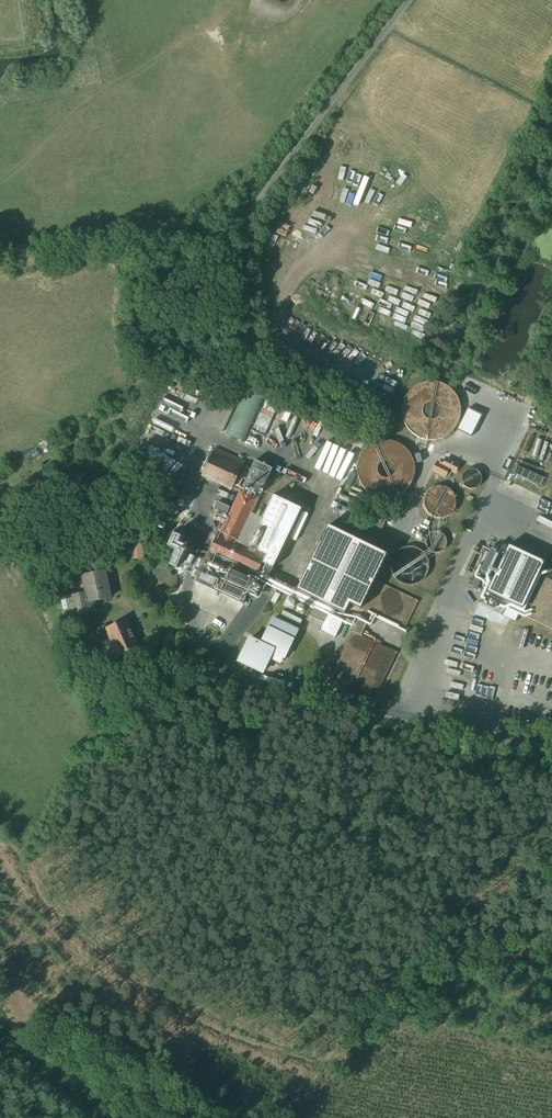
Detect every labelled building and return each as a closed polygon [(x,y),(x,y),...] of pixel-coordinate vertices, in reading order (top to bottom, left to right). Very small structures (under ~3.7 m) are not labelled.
[(372,188),(378,174),(372,170),(365,185),(372,188)] [(430,383),(419,386),(410,393),(405,403),(403,414),(407,425),(414,434),(424,439),(435,440),(446,437),(455,429),(460,419),(461,408),(457,398),(450,389),(441,384),(430,383)] [(248,386),(225,434),(244,443),(266,395),(248,386)] [(266,436),(282,402),(270,397),(255,431),(266,436)] [(544,484),(546,474),(533,472),(527,467),(532,461),(537,462),(538,459),(546,460),(549,441),(538,439),(535,458),(526,451),(526,456),(516,468),(515,478),(521,479),(529,485),(531,485),(531,489),(540,491),(544,484)] [(413,480),(415,469),(413,458),(406,448),(397,442),(386,440),(375,443),(366,449),(360,459),(358,470),(360,481),(367,490),(376,496),(387,498),(398,496),(407,489),(413,480)] [(320,471),(343,480),(355,453),(348,451),(348,450),(332,443),(320,471)] [(245,462),(215,448),(213,453),(242,467),(245,462)] [(213,453),(202,475),(232,489),(243,467),(242,467),(213,453)] [(442,460),(440,464),(438,463),(434,470),(445,476),(449,469),(455,472),(459,464),(447,458),(445,462),(442,460)] [(245,465),(236,484),(240,486),(249,467),(245,465)] [(270,473),(253,465),(244,485),(261,493),(270,473)] [(482,483),(482,479),(481,475),(479,471),(476,469),(472,469),(468,470),(465,472),(463,475),(462,479),(463,483),(465,486),(468,489),(472,489),(476,488),(480,486),(482,483)] [(441,482),(437,483),(437,486),(433,488),(430,489),(429,491),(427,494),(423,492),(422,496),(425,497),(424,501),(424,504),(425,507),(426,510),(424,512),(426,515),(429,513),(431,516),(435,517),(438,518),(440,518),(440,522),(444,521),(444,518),(447,517),(449,515),(452,513),(454,511),(457,513),(459,509),(455,507),(456,505),(456,502),(456,499),(456,497),(455,495),(458,493),(455,489),(452,491),(451,490),(448,488),(446,487),(444,486),(441,486),(441,482)] [(241,491),(220,534),(218,533),(196,582),(243,604),(249,592),(258,596),(262,586),(253,582),(257,575),(268,580),(273,567),(263,562),(266,555),(249,547),(237,542),(258,499),(241,491)] [(302,509),(274,495),(249,547),(266,555),(263,562),(273,567),(302,509)] [(387,554),(328,526),(297,590),(304,594),(316,600),(345,614),(350,604),(360,609),(387,554)] [(431,533),(428,536),(425,534),(423,538),(426,540),(426,544),(428,547),(430,550),(434,552),(438,553),(441,551),(445,549),(447,546),(447,542),(446,538),(450,535),(446,531),(443,534),(439,532),(435,532),(431,533)] [(141,541),(130,544),(133,559),(144,557),(141,541)] [(189,547),(180,543),(169,567),(178,571),(189,547)] [(541,559),(510,545),(489,590),(520,604),(541,559)] [(428,573),(429,565),(428,558),(423,552),(417,548),(410,547),(402,548),(396,553),(392,559),(391,566),(393,574),(397,580),(403,584),(411,585),(418,584),(424,579),(428,573)] [(173,576),(162,558),(149,566),(161,584),(173,576)] [(203,565),(189,558),(184,568),(198,575),(203,565)] [(87,561),(71,565),(73,573),(89,570),(87,561)] [(105,571),(86,575),(90,592),(68,596),(73,617),(95,612),(93,602),(110,598),(105,571)] [(316,600),(304,594),(301,600),(313,605),(316,600)] [(343,622),(328,614),(330,609),(316,602),(310,615),(324,622),(320,630),(336,637),(343,622)] [(127,619),(106,628),(106,626),(91,633),(96,644),(110,638),(114,646),(111,647),(116,657),(118,656),(139,647),(127,619)] [(297,631),(273,619),(261,645),(273,650),(270,656),(280,661),(283,656),(285,656),(297,631)] [(367,624),(358,620),(352,632),(361,636),(363,633),(367,624)] [(363,633),(361,636),(352,632),(330,677),(374,698),(396,651),(376,642),(377,639),(363,633)] [(494,699),(497,688),(474,680),(470,691),(494,699)]
